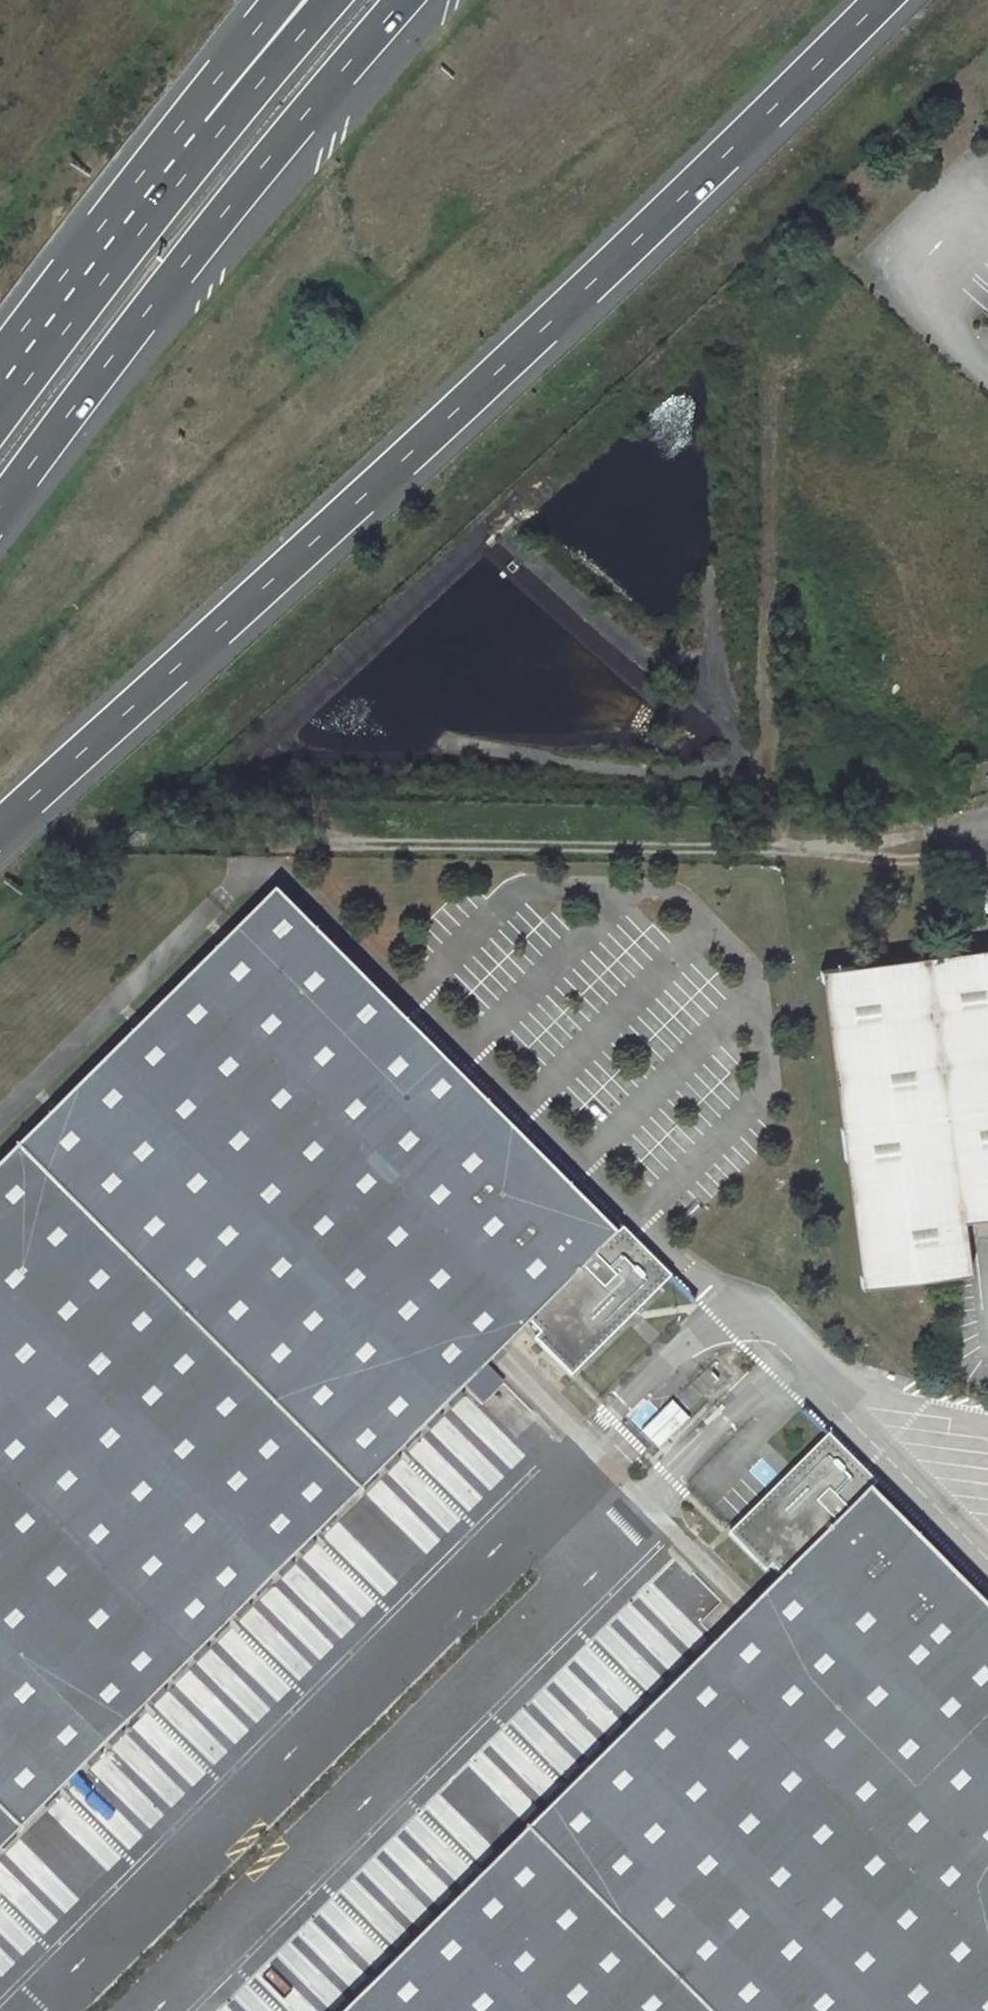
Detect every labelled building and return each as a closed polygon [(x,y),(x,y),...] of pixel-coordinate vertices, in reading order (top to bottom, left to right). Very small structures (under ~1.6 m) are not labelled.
[(577,1373),(665,1286),(617,1237),(612,1242),(274,902),(0,1173),(0,1851),(530,1325),(577,1373)] [(819,970),(861,1288),(970,1273),(963,1221),(971,1219),(969,1209),(987,1207),(987,948),(819,970)] [(483,1405),(506,1385),(494,1372),(471,1391),(483,1405)] [(660,1450),(690,1420),(671,1401),(641,1432),(660,1450)] [(764,1564),(768,1568),(775,1575),(342,2010),(987,2010),(987,1614),(867,1492),(874,1485),(826,1436),(729,1527),(764,1564)] [(474,1779),(460,1794),(491,1822),(505,1808),(474,1779)]
